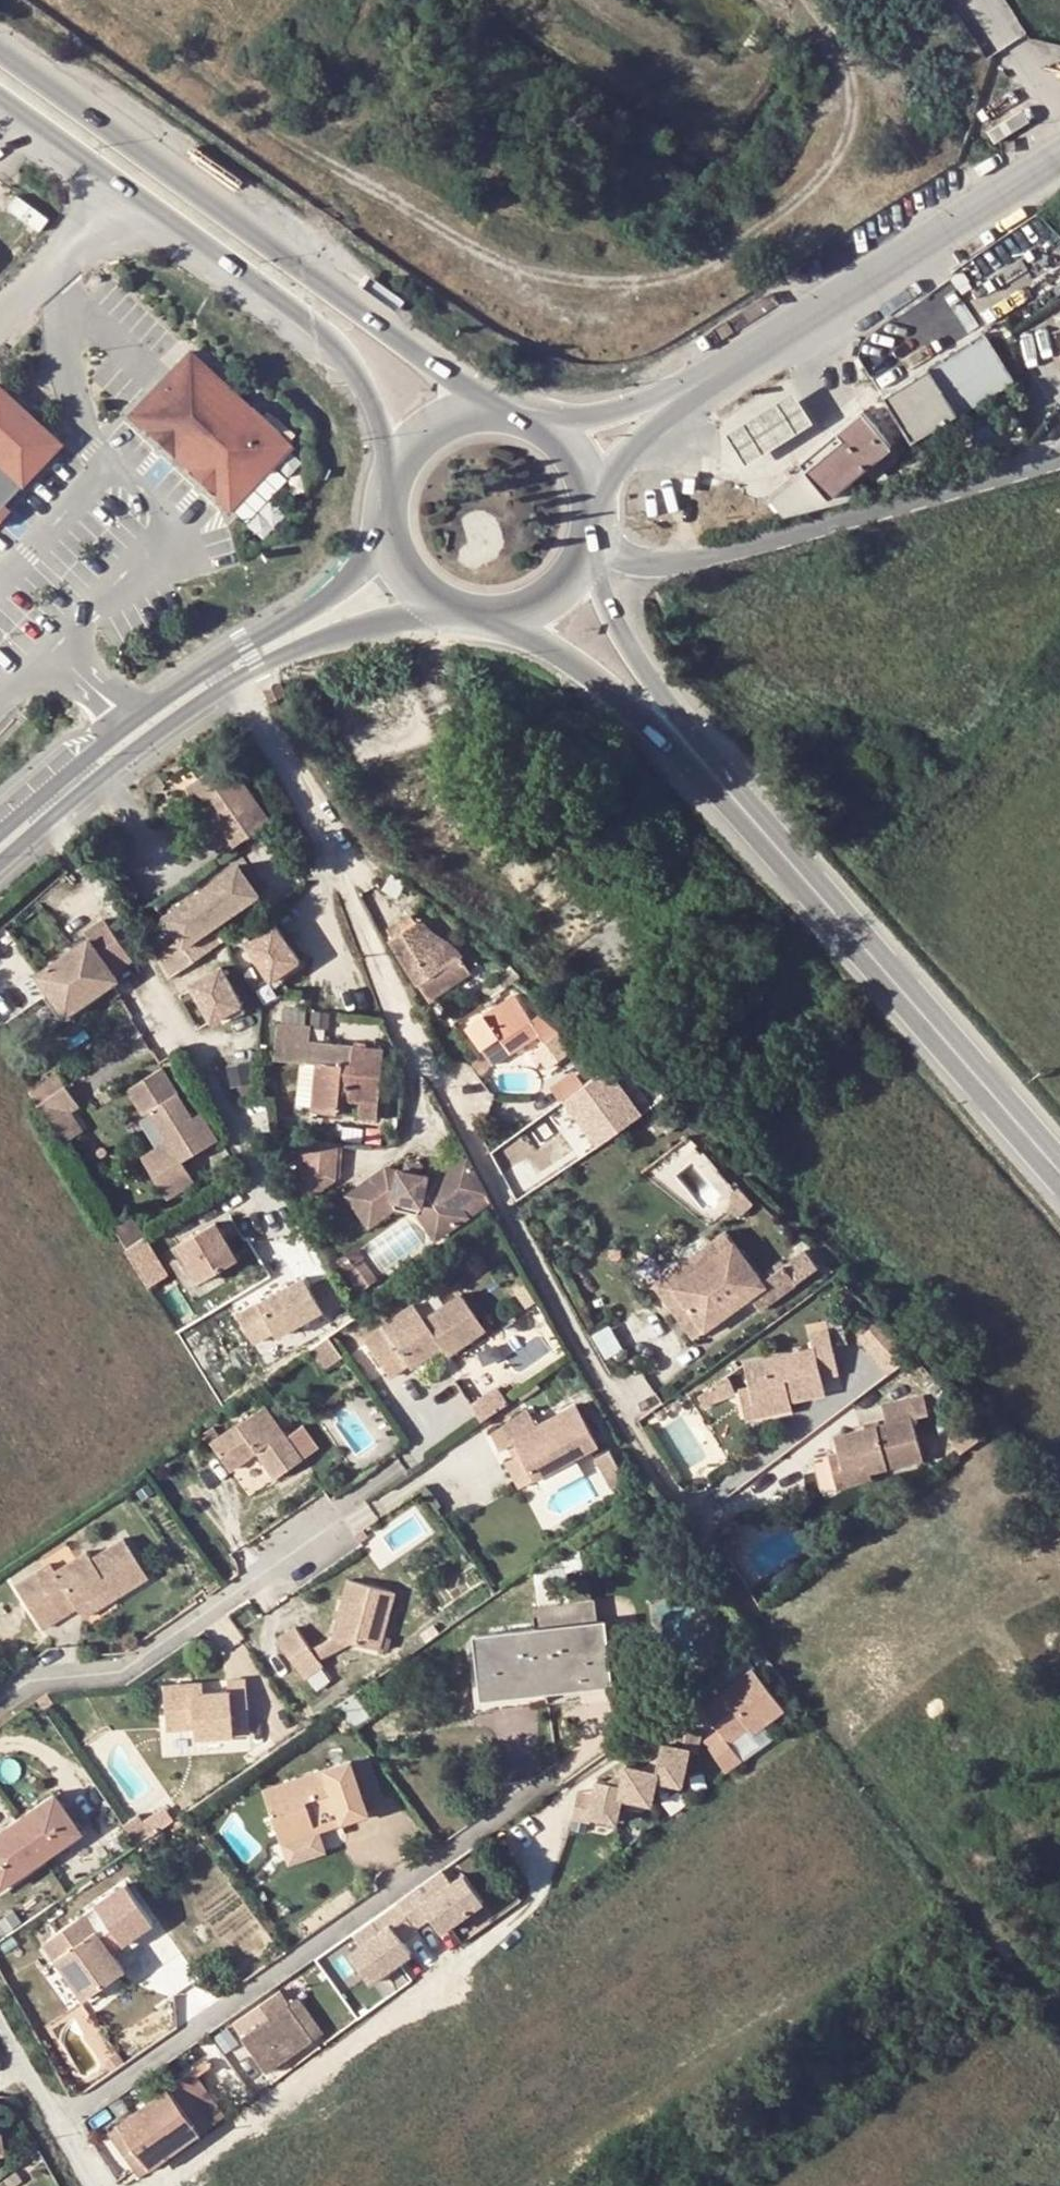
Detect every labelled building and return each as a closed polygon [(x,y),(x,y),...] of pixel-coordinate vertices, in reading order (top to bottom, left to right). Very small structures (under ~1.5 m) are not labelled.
[(984,332),(1010,379),(1015,375),(1010,331),(1007,318),(984,332)] [(957,412),(1010,379),(984,332),(882,394),(910,440),(934,425),(939,432),(961,418),(957,412)] [(289,445),(190,352),(131,415),(230,508),(289,445)] [(4,501),(61,440),(0,384),(0,505),(4,501)] [(798,390),(730,432),(750,463),(818,421),(798,390)] [(770,496),(787,515),(869,495),(853,476),(862,468),(871,479),(895,459),(886,450),(890,446),(861,412),(800,461),(806,469),(770,496)] [(4,501),(0,505),(0,519),(11,507),(4,501)] [(230,844),(271,816),(228,753),(187,781),(230,844)] [(205,949),(195,934),(259,891),(238,861),(163,912),(178,935),(155,950),(169,972),(205,949)] [(91,940),(40,976),(66,1016),(117,979),(113,973),(133,959),(105,918),(85,932),(91,940)] [(464,955),(419,921),(390,941),(424,992),(433,1005),(467,982),(458,969),(468,962),(464,955)] [(278,923),(249,942),(273,978),(302,958),(278,923)] [(223,966),(193,983),(215,1021),(245,1002),(223,966)] [(530,1022),(511,994),(466,1026),(481,1050),(492,1067),(512,1053),(539,1034),(530,1022)] [(542,1013),(530,1022),(539,1034),(546,1042),(559,1033),(561,1032),(542,1013)] [(303,1065),(315,1066),(312,1095),(311,1111),(336,1115),(339,1098),(348,1099),(360,1100),(378,1102),(383,1050),(313,1043),(313,1031),(294,1030),(280,1028),(275,1063),(303,1065)] [(571,1051),(559,1033),(546,1042),(536,1048),(548,1066),(571,1051)] [(597,1145),(646,1111),(611,1062),(585,1080),(575,1067),(553,1082),(597,1145)] [(315,1066),(303,1065),(300,1093),(312,1095),(315,1066)] [(194,1120),(166,1069),(132,1089),(148,1120),(154,1117),(171,1145),(150,1158),(160,1177),(155,1180),(166,1202),(195,1186),(183,1163),(218,1142),(203,1115),(194,1120)] [(82,1114),(71,1093),(44,1109),(66,1149),(86,1138),(75,1118),(82,1114)] [(348,1099),(339,1098),(336,1115),(345,1116),(348,1099)] [(376,1119),(378,1102),(360,1100),(358,1117),(376,1119)] [(342,1140),(300,1134),(297,1158),(304,1159),(305,1162),(293,1171),(311,1197),(337,1179),(342,1140)] [(388,1167),(362,1185),(380,1211),(395,1200),(426,1207),(445,1236),(472,1217),(466,1208),(489,1193),(476,1164),(472,1157),(444,1177),(423,1173),(408,1170),(388,1167)] [(155,1180),(160,1177),(150,1158),(144,1161),(155,1180)] [(409,1161),(408,1170),(423,1173),(425,1163),(409,1161)] [(739,1184),(734,1187),(732,1207),(742,1217),(754,1202),(739,1184)] [(395,1200),(380,1211),(362,1185),(348,1195),(370,1227),(397,1209),(421,1214),(439,1240),(445,1236),(426,1207),(395,1200)] [(494,1202),(489,1193),(466,1208),(472,1217),(494,1202)] [(143,1238),(129,1214),(109,1225),(123,1250),(142,1238),(143,1238)] [(367,1243),(383,1266),(425,1238),(409,1215),(367,1243)] [(218,1217),(180,1239),(201,1276),(239,1255),(218,1217)] [(732,1238),(723,1226),(650,1281),(694,1341),(705,1332),(670,1285),(732,1238)] [(153,1257),(142,1238),(123,1250),(134,1268),(153,1257)] [(732,1238),(670,1285),(705,1332),(751,1298),(761,1310),(819,1266),(804,1247),(762,1277),(732,1238)] [(361,1253),(348,1261),(363,1285),(377,1276),(361,1253)] [(153,1257),(134,1268),(145,1288),(164,1277),(153,1257)] [(305,1274),(238,1311),(253,1339),(274,1327),(277,1332),(323,1307),(326,1311),(345,1301),(330,1273),(311,1283),(305,1274)] [(453,1363),(489,1336),(462,1298),(427,1322),(417,1307),(366,1343),(393,1383),(411,1370),(415,1375),(447,1353),(453,1363)] [(813,1331),(816,1346),(745,1361),(751,1386),(755,1403),(790,1397),(791,1401),(827,1394),(823,1378),(840,1374),(829,1328),(813,1331)] [(340,1357),(326,1337),(305,1351),(319,1371),(340,1357)] [(715,1400),(737,1390),(728,1373),(709,1387),(715,1400)] [(480,1419),(506,1401),(496,1386),(470,1405),(480,1419)] [(790,1397),(755,1403),(751,1386),(739,1388),(745,1418),(793,1409),(791,1401),(790,1397)] [(887,1425),(837,1436),(840,1453),(842,1468),(867,1463),(870,1474),(923,1462),(915,1421),(931,1418),(927,1396),(883,1404),(887,1425)] [(599,1452),(577,1407),(536,1428),(530,1414),(489,1434),(500,1456),(509,1452),(517,1448),(536,1486),(599,1452)] [(278,1485),(308,1464),(270,1410),(215,1448),(233,1476),(260,1459),(278,1485)] [(536,1486),(517,1448),(509,1452),(514,1462),(506,1466),(519,1494),(536,1486)] [(867,1463),(842,1468),(840,1453),(818,1456),(822,1486),(837,1489),(872,1481),(870,1474),(867,1463)] [(597,1465),(615,1495),(629,1486),(611,1457),(597,1465)] [(151,1583),(125,1541),(93,1560),(89,1554),(59,1572),(54,1564),(29,1580),(17,1587),(45,1633),(58,1626),(81,1613),(86,1622),(151,1583)] [(350,1583),(334,1639),(356,1646),(382,1654),(398,1597),(350,1583)] [(541,1601),(543,1621),(600,1616),(598,1596),(541,1601)] [(612,1677),(608,1645),(605,1623),(541,1630),(548,1691),(584,1687),(584,1680),(612,1677)] [(326,1671),(322,1665),(312,1652),(297,1630),(281,1642),(309,1683),(326,1671)] [(481,1659),(485,1690),(512,1688),(513,1695),(548,1691),(541,1630),(479,1637),(481,1659)] [(322,1665),(356,1646),(334,1639),(312,1652),(322,1665)] [(703,1742),(723,1775),(739,1763),(724,1744),(745,1729),(749,1735),(780,1712),(749,1672),(699,1710),(718,1731),(703,1742)] [(620,1695),(618,1677),(612,1677),(584,1680),(584,1687),(548,1691),(549,1702),(620,1695)] [(249,1682),(230,1683),(230,1692),(207,1694),(206,1686),(163,1688),(167,1729),(170,1734),(194,1732),(195,1743),(253,1739),(249,1682)] [(513,1695),(512,1688),(485,1690),(476,1691),(479,1710),(549,1702),(548,1691),(513,1695)] [(689,1750),(689,1751),(697,1753),(700,1735),(673,1730),(670,1747),(689,1750)] [(689,1751),(689,1750),(670,1747),(662,1745),(659,1759),(643,1772),(629,1770),(629,1774),(609,1786),(599,1784),(597,1799),(593,1821),(620,1826),(624,1801),(653,1806),(658,1783),(682,1787),(689,1751)] [(316,1832),(367,1815),(348,1762),(262,1793),(280,1844),(316,1832)] [(58,1790),(53,1793),(63,1808),(68,1804),(58,1790)] [(53,1793),(12,1823),(0,1831),(0,1886),(39,1859),(79,1832),(63,1808),(53,1793)] [(593,1821),(597,1799),(580,1796),(576,1823),(592,1826),(593,1821)] [(138,1816),(122,1827),(137,1847),(152,1836),(138,1816)] [(316,1832),(280,1844),(287,1865),(323,1853),(316,1832)] [(413,1891),(396,1903),(415,1930),(431,1919),(442,1933),(484,1903),(464,1876),(423,1905),(413,1891)] [(98,1907),(87,1915),(46,1944),(58,1960),(86,2000),(127,1971),(114,1954),(102,1938),(114,1930),(125,1946),(156,1924),(129,1886),(98,1907)] [(396,1903),(352,1935),(362,1949),(349,1958),(370,1985),(410,1956),(401,1944),(417,1933),(415,1930),(396,1903)] [(156,1924),(125,1946),(130,1953),(161,1931),(156,1924)] [(114,1954),(125,1946),(114,1930),(102,1938),(114,1954)] [(298,1996),(290,1985),(236,2025),(270,2072),(314,2040),(288,2004),(298,1996)] [(298,1996),(288,2004),(314,2040),(324,2032),(298,1996)] [(126,2064),(116,2049),(100,2060),(111,2075),(126,2064)] [(207,2061),(193,2071),(198,2077),(210,2069),(213,2068),(207,2061)] [(225,2114),(198,2077),(193,2071),(170,2088),(120,2124),(151,2168),(201,2133),(226,2115),(225,2114)] [(20,2145),(15,2106),(2,2108),(0,2098),(0,2147),(20,2145)] [(120,2124),(111,2129),(142,2174),(151,2168),(120,2124)]
